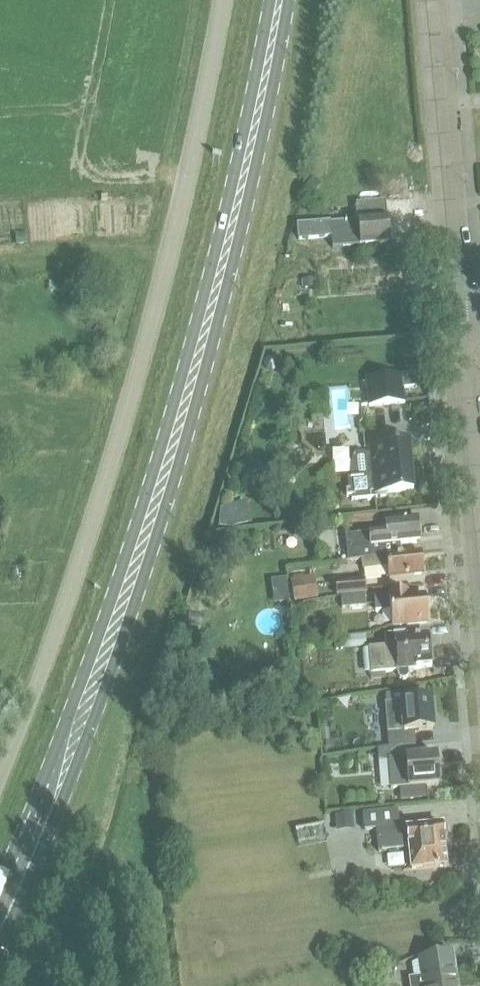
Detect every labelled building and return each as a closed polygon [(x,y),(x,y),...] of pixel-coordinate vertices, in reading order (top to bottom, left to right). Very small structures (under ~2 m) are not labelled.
[(396,70),(388,70),(388,79),(396,79),(396,70)] [(402,117),(394,118),(395,126),(402,125),(402,117)] [(312,181),(304,190),(310,196),(318,186),(312,181)] [(387,219),(387,215),(386,202),(356,205),(357,221),(357,222),(356,222),(331,224),(331,223),(298,226),(299,241),(331,237),(332,249),(360,246),(366,245),(389,243),(389,242),(392,239),(391,231),(388,228),(388,227),(387,219)] [(26,234),(16,235),(17,244),(27,244),(26,234)] [(313,280),(302,280),(303,288),(314,288),(313,280)] [(66,283),(50,284),(51,292),(67,291),(66,283)] [(402,376),(366,379),(369,407),(405,404),(404,391),(403,382),(402,377),(402,376)] [(413,376),(402,377),(403,382),(404,391),(414,390),(413,376)] [(328,448),(359,447),(359,432),(328,433),(328,448)] [(409,443),(370,447),(370,455),(366,455),(355,456),(354,460),(353,463),(352,471),(352,472),(352,478),(350,478),(350,479),(347,479),(349,491),(346,491),(347,498),(353,497),(353,500),(352,500),(352,501),(377,499),(377,497),(376,498),(376,495),(378,495),(381,498),(385,498),(388,494),(413,491),(411,464),(409,464),(408,456),(410,456),(409,443)] [(23,463),(12,464),(12,473),(24,473),(23,463)] [(218,529),(230,530),(250,524),(244,504),(220,511),(218,529)] [(357,523),(382,522),(381,512),(357,513),(357,523)] [(348,564),(361,562),(400,555),(400,546),(418,544),(416,521),(385,524),(386,532),(380,533),(354,536),(346,537),(348,564)] [(401,556),(400,555),(361,562),(362,572),(387,568),(388,579),(422,576),(420,554),(401,556)] [(291,580),(294,604),(319,600),(315,577),(291,580)] [(287,579),(271,581),(274,605),(290,603),(287,579)] [(342,597),(366,595),(367,594),(366,580),(336,582),(337,597),(342,597)] [(407,594),(374,597),(375,612),(391,610),(393,626),(427,623),(424,598),(407,600),(407,594)] [(366,595),(342,597),(342,610),(367,608),(366,595)] [(384,636),(385,648),(369,650),(371,676),(397,673),(397,676),(398,678),(399,678),(401,679),(404,679),(405,679),(406,678),(407,677),(408,674),(408,671),(431,669),(428,637),(407,639),(406,634),(384,636)] [(344,650),(367,648),(366,636),(343,639),(344,650)] [(385,705),(383,705),(385,733),(387,748),(414,745),(413,732),(433,731),(430,701),(409,703),(408,692),(384,697),(385,705)] [(368,733),(380,733),(379,706),(367,706),(368,733)] [(414,745),(387,748),(388,761),(390,790),(407,789),(437,787),(435,757),(414,758),(414,745)] [(388,761),(387,748),(378,749),(379,761),(388,761)] [(443,842),(447,839),(446,831),(442,829),(442,827),(406,830),(407,837),(400,838),(397,811),(362,815),(364,832),(375,830),(378,853),(408,850),(410,871),(446,867),(443,842)] [(335,828),(353,827),(352,816),(335,817),(335,828)] [(409,982),(410,985),(456,985),(452,957),(424,960),(413,966),(415,981),(409,982)]
